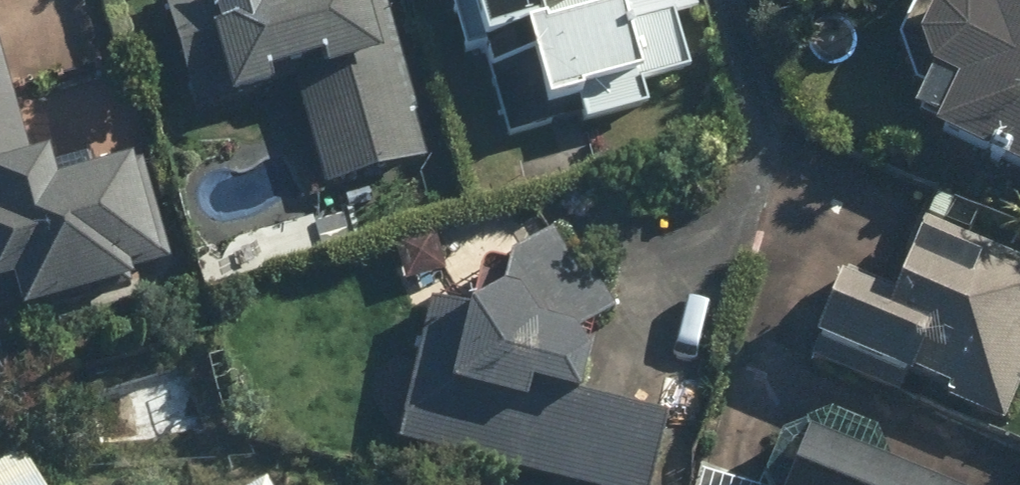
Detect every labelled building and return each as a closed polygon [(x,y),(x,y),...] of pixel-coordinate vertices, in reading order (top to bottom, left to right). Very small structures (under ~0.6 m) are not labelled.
[(194,107),(294,79),(325,189),(427,161),(382,0),(164,0),(194,107)] [(467,52),(482,48),(507,143),(650,105),(644,81),(691,69),(677,15),(702,9),(700,0),(454,0),(467,52)] [(926,121),(1019,166),(1019,0),(919,0),(900,40),(918,87),(933,96),(926,121)] [(20,300),(24,314),(136,282),(132,269),(164,260),(137,166),(95,178),(89,157),(58,166),(55,156),(35,161),(0,41),(0,305),(20,300)] [(935,192),(899,294),(848,276),(816,365),(1010,434),(1019,407),(1019,259),(1003,252),(1014,220),(935,192)] [(430,298),(396,447),(560,484),(658,484),(675,412),(590,392),(608,319),(617,309),(591,266),(579,274),(555,234),(502,267),(514,288),(480,309),(430,298)] [(0,423),(0,484),(183,484),(119,361),(0,423)] [(808,435),(789,484),(935,484),(808,435)]
